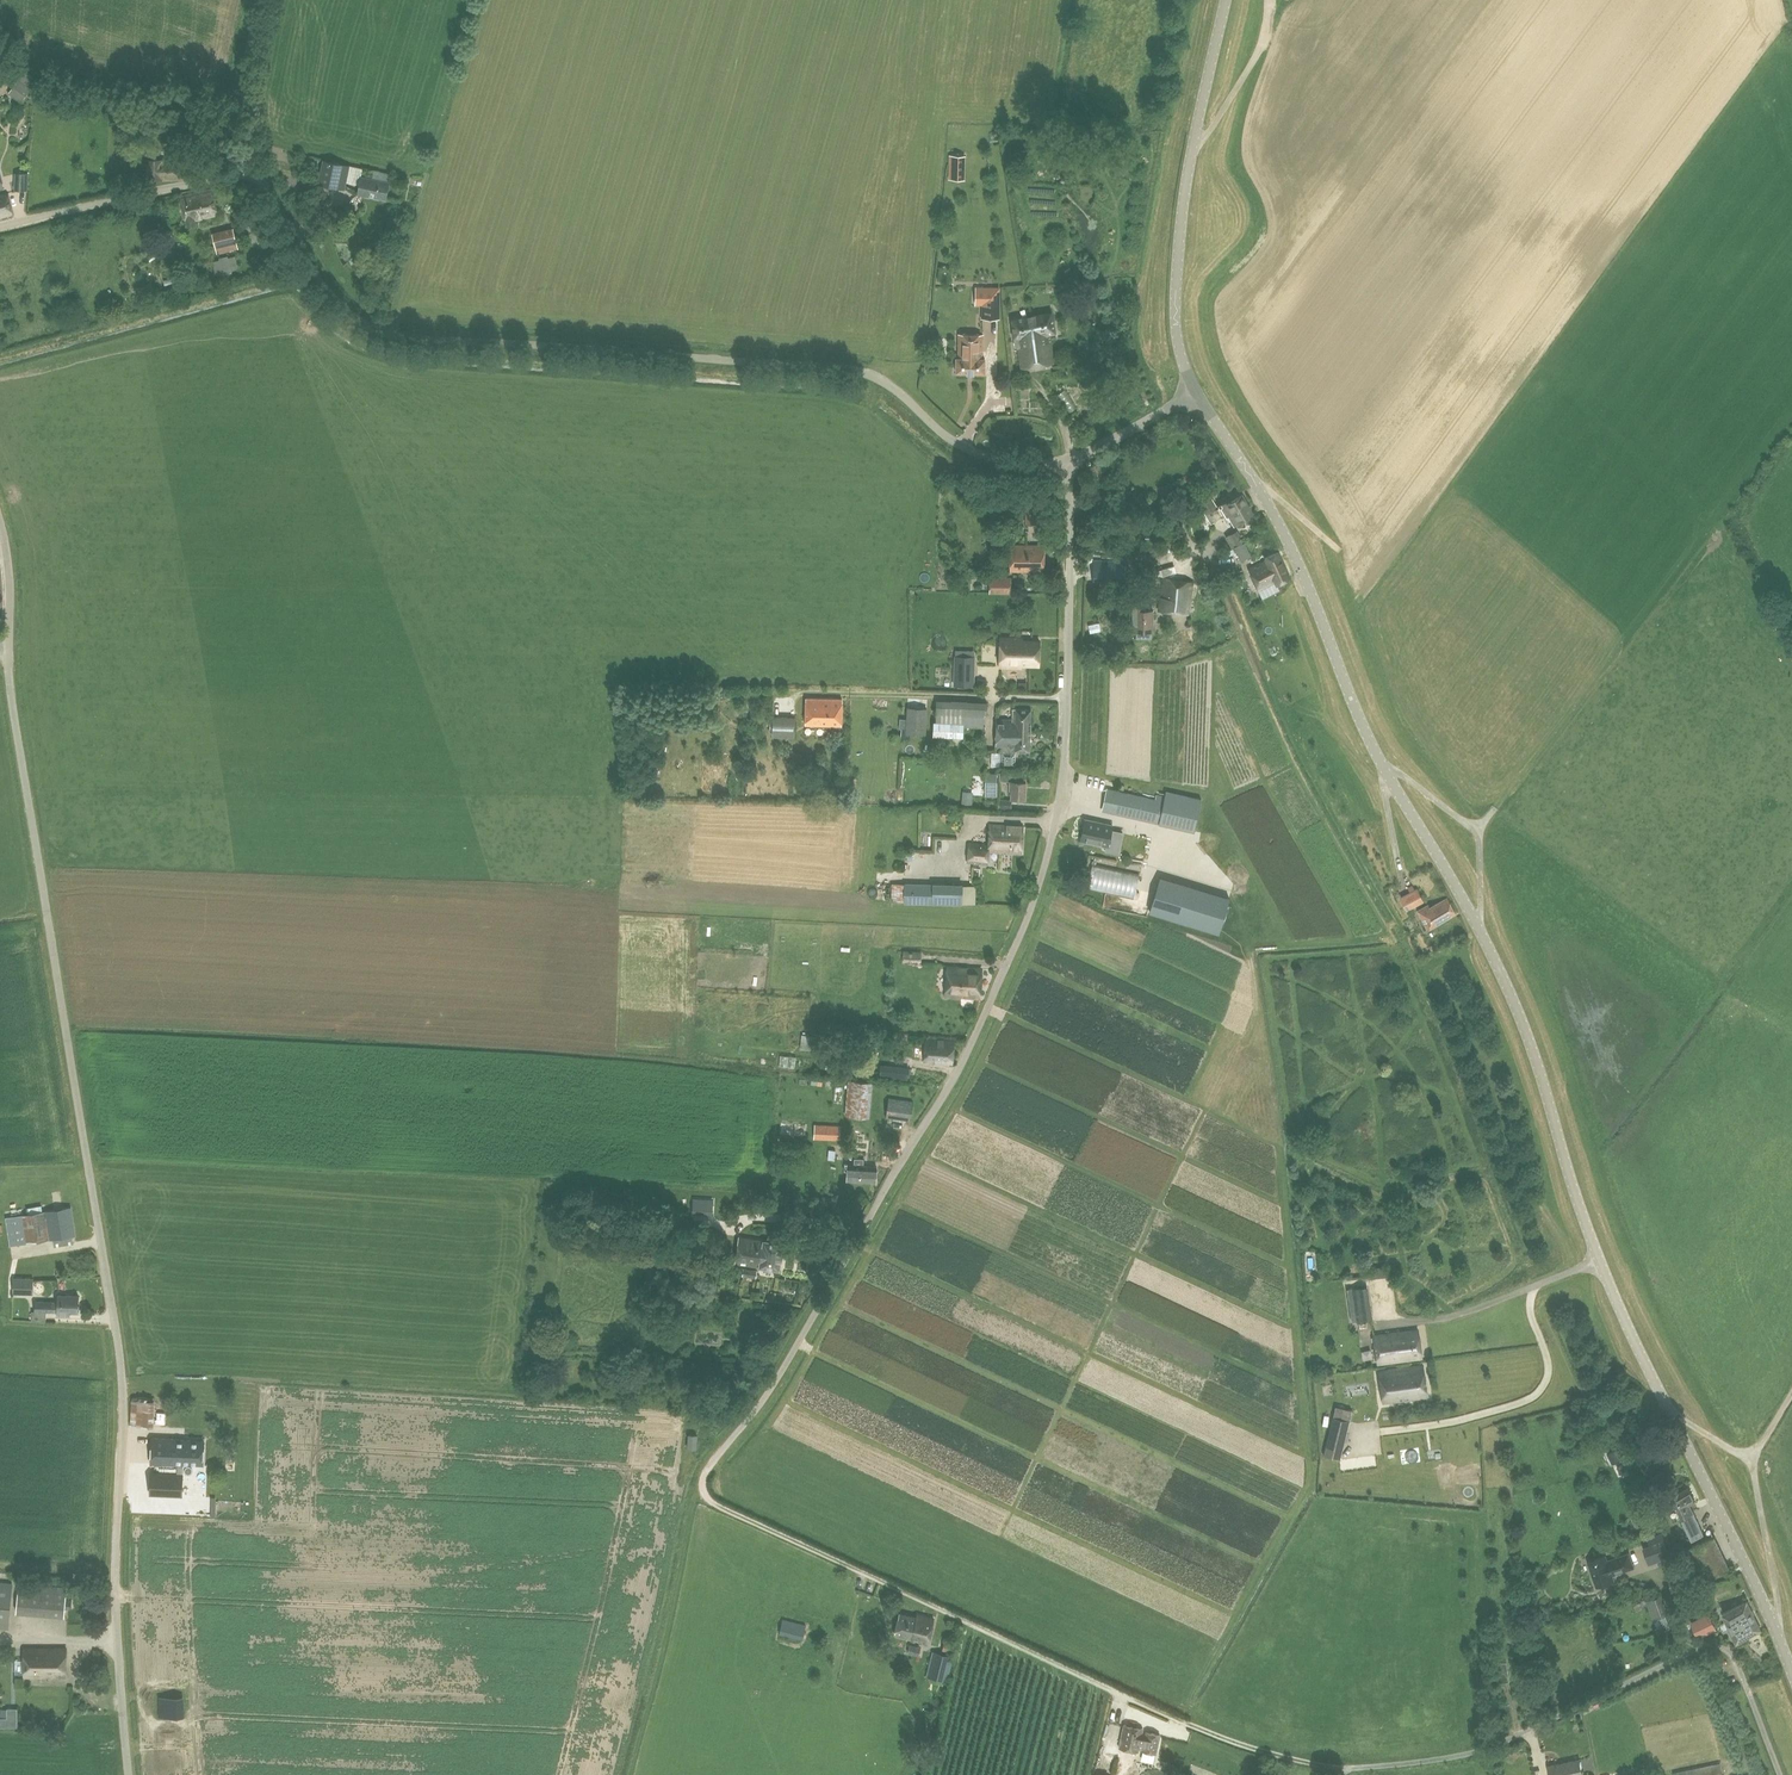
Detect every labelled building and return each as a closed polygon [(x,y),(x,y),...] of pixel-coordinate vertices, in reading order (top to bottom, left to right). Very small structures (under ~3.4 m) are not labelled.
[(19,80),(9,93),(22,102),(31,89),(27,85),(34,76),(22,68),(16,77),(19,80)] [(147,106),(146,117),(166,119),(167,108),(147,106)] [(965,178),(966,154),(949,154),(948,178),(965,178)] [(183,178),(183,158),(162,158),(148,157),(148,178),(161,178),(183,178)] [(350,165),(323,159),(318,182),(344,188),(350,165)] [(372,177),(362,175),(358,193),(386,199),(390,181),(391,173),(373,169),(372,177)] [(29,172),(18,172),(17,189),(27,190),(29,172)] [(212,188),(180,195),(187,225),(196,223),(195,220),(218,215),(212,188)] [(12,214),(8,193),(0,194),(0,216),(12,214)] [(213,232),(217,253),(237,248),(233,227),(213,232)] [(171,230),(163,232),(164,239),(173,237),(171,230)] [(219,259),(213,261),(215,271),(222,272),(222,270),(231,268),(231,270),(237,266),(234,256),(228,257),(227,255),(219,258),(219,259)] [(998,318),(998,288),(975,287),(975,303),(983,303),(982,317),(998,318)] [(1022,367),(1054,361),(1049,332),(1054,331),(1051,311),(1011,317),(1016,344),(1018,344),(1022,367)] [(982,358),(983,334),(959,334),(958,357),(956,357),(956,372),(967,372),(973,372),(984,372),(985,358),(982,358)] [(1012,405),(1026,405),(1025,384),(1011,385),(1012,405)] [(1234,523),(1253,512),(1243,494),(1227,503),(1226,500),(1218,505),(1225,516),(1229,513),(1234,523)] [(1027,523),(1045,524),(1046,495),(1028,495),(1027,523)] [(1200,501),(1206,512),(1217,506),(1211,495),(1200,501)] [(1216,520),(1210,510),(1206,512),(1212,522),(1216,520)] [(1238,530),(1229,534),(1235,546),(1245,541),(1238,530)] [(1235,546),(1241,559),(1251,554),(1245,541),(1235,546)] [(1044,571),(1045,545),(1012,544),(1011,571),(1044,571)] [(1276,583),(1290,577),(1278,551),(1265,557),(1266,559),(1249,567),(1259,589),(1275,582),(1276,583)] [(1132,572),(1131,557),(1098,557),(1098,564),(1111,564),(1112,573),(1132,572)] [(1011,593),(1011,577),(990,578),(990,593),(1011,593)] [(1188,615),(1193,582),(1165,578),(1162,598),(1161,598),(1159,611),(1188,615)] [(1274,592),(1279,590),(1276,583),(1275,582),(1270,584),(1274,592)] [(1129,630),(1137,630),(1136,638),(1150,638),(1150,630),(1153,630),(1153,609),(1148,609),(1148,599),(1140,599),(1129,600),(1129,630)] [(1040,665),(1040,641),(1023,640),(1023,638),(1001,637),(1000,667),(1022,667),(1022,665),(1040,665)] [(973,685),(974,666),(954,665),(954,684),(973,685)] [(842,725),(843,699),(806,697),(805,723),(842,725)] [(934,720),(933,735),(963,736),(964,732),(973,732),(973,727),(982,727),(984,715),(987,715),(988,701),(953,701),(936,700),(936,720),(934,720)] [(928,708),(907,707),(906,732),(926,733),(928,708)] [(999,718),(999,734),(1016,735),(1016,733),(1031,733),(1032,709),(1014,708),(1013,718),(999,718)] [(788,731),(788,725),(780,725),(780,716),(773,716),(773,731),(788,731)] [(1016,735),(999,734),(998,746),(1002,746),(1002,751),(1001,766),(1015,766),(1015,752),(1015,750),(1030,750),(1031,733),(1016,733),(1016,735)] [(784,752),(783,759),(792,760),(792,762),(801,762),(801,756),(793,756),(793,752),(784,752)] [(986,772),(986,795),(996,795),(998,772),(986,772)] [(1019,773),(999,772),(999,780),(1009,781),(1009,789),(1011,789),(1011,798),(1025,798),(1025,781),(1018,781),(1019,773)] [(1163,801),(1106,788),(1103,804),(1115,806),(1114,812),(1176,826),(1194,830),(1201,798),(1165,790),(1163,801)] [(962,803),(972,803),(973,794),(962,794),(962,803)] [(998,808),(1011,809),(1012,799),(999,798),(998,808)] [(1111,829),(1113,824),(1086,818),(1081,839),(1107,845),(1106,850),(1118,853),(1123,832),(1111,829)] [(991,843),(990,850),(1023,852),(1025,825),(990,823),(989,843),(991,843)] [(931,844),(939,844),(938,833),(930,833),(931,844)] [(988,862),(990,850),(991,843),(989,843),(970,840),(967,860),(988,862)] [(1163,846),(1162,856),(1187,859),(1188,849),(1163,846)] [(1085,875),(1084,887),(1136,894),(1137,882),(1085,875)] [(1229,897),(1160,876),(1149,911),(1218,932),(1229,897)] [(900,897),(900,880),(888,880),(888,897),(900,897)] [(963,903),(964,885),(904,883),(903,902),(963,903)] [(1408,908),(1409,908),(1423,901),(1417,889),(1402,896),(1408,908)] [(1456,913),(1448,898),(1430,907),(1429,904),(1418,909),(1428,928),(1456,913)] [(903,949),(903,963),(921,964),(922,949),(903,949)] [(980,998),(982,969),(948,966),(946,995),(980,998)] [(800,1048),(812,1050),(813,1036),(802,1034),(800,1048)] [(953,1062),(955,1040),(926,1038),(925,1060),(953,1062)] [(894,1079),(910,1081),(911,1068),(902,1066),(902,1068),(894,1068),(894,1079)] [(873,1082),(848,1080),(845,1113),(869,1117),(873,1082)] [(910,1119),(913,1100),(888,1097),(886,1115),(910,1119)] [(815,1124),(815,1138),(839,1139),(841,1126),(815,1124)] [(876,1182),(877,1166),(864,1165),(864,1158),(855,1158),(854,1165),(848,1164),(847,1181),(876,1182)] [(11,1245),(53,1239),(54,1246),(73,1243),(72,1236),(76,1235),(72,1206),(45,1210),(42,1211),(42,1205),(28,1207),(29,1213),(7,1217),(11,1245)] [(780,1270),(784,1243),(739,1237),(735,1264),(780,1270)] [(757,1269),(743,1267),(742,1275),(756,1277),(757,1269)] [(14,1277),(13,1289),(30,1289),(30,1278),(14,1277)] [(1368,1286),(1351,1288),(1352,1298),(1369,1296),(1368,1286)] [(58,1294),(58,1301),(35,1300),(34,1310),(32,1310),(31,1320),(46,1321),(46,1312),(58,1312),(57,1315),(70,1316),(70,1312),(78,1312),(78,1295),(58,1294)] [(1378,1363),(1409,1358),(1423,1356),(1419,1327),(1374,1334),(1378,1363)] [(1360,1349),(1362,1356),(1370,1354),(1368,1346),(1360,1349)] [(1424,1363),(1390,1368),(1379,1369),(1384,1402),(1429,1395),(1424,1363)] [(154,1400),(131,1399),(130,1425),(153,1427),(154,1400)] [(1335,1407),(1323,1455),(1341,1459),(1352,1411),(1335,1407)] [(698,1434),(688,1433),(687,1448),(697,1448),(698,1434)] [(151,1463),(177,1464),(183,1464),(204,1464),(205,1440),(184,1440),(184,1438),(152,1437),(151,1463)] [(1608,1453),(1613,1463),(1620,1459),(1615,1449),(1608,1453)] [(182,1496),(183,1473),(177,1472),(150,1471),(149,1494),(182,1496)] [(1696,1501),(1689,1487),(1672,1495),(1693,1538),(1704,1533),(1690,1504),(1696,1501)] [(1668,1555),(1661,1535),(1650,1539),(1652,1546),(1646,1548),(1650,1561),(1668,1555)] [(1712,1550),(1707,1540),(1687,1549),(1696,1567),(1708,1562),(1704,1553),(1712,1550)] [(1586,1561),(1596,1587),(1615,1581),(1613,1575),(1635,1568),(1629,1552),(1608,1560),(1606,1554),(1586,1561)] [(1670,1576),(1673,1590),(1690,1587),(1686,1572),(1670,1576)] [(16,1611),(65,1615),(68,1585),(18,1580),(16,1611)] [(1646,1601),(1653,1620),(1668,1614),(1661,1595),(1646,1601)] [(1738,1641),(1761,1630),(1748,1601),(1724,1612),(1738,1641)] [(900,1612),(895,1632),(909,1635),(907,1648),(918,1650),(919,1643),(912,1642),(912,1639),(915,1639),(915,1635),(920,1636),(919,1640),(928,1642),(930,1633),(931,1626),(932,1626),(934,1617),(918,1613),(917,1616),(900,1612)] [(1698,1638),(1714,1630),(1708,1616),(1691,1625),(1698,1638)] [(782,1619),(779,1635),(802,1641),(807,1625),(782,1619)] [(945,1641),(942,1651),(954,1654),(957,1644),(945,1641)] [(24,1678),(67,1677),(67,1647),(23,1647),(24,1678)] [(953,1656),(933,1652),(928,1676),(947,1681),(953,1656)] [(1507,1661),(1497,1662),(1498,1669),(1508,1668),(1507,1661)] [(1533,1713),(1544,1708),(1534,1684),(1523,1689),(1533,1713)] [(183,1696),(159,1695),(159,1717),(183,1718),(183,1696)] [(17,1718),(7,1718),(0,1718),(0,1727),(17,1727),(17,1718)] [(1141,1737),(1144,1727),(1125,1723),(1120,1747),(1138,1751),(1139,1748),(1142,1748),(1142,1750),(1156,1753),(1160,1734),(1147,1731),(1145,1738),(1141,1737)] [(1580,1759),(1548,1766),(1550,1774),(1583,1774),(1580,1759)] [(1673,1773),(1674,1774),(1723,1774),(1721,1764),(1673,1773)]
